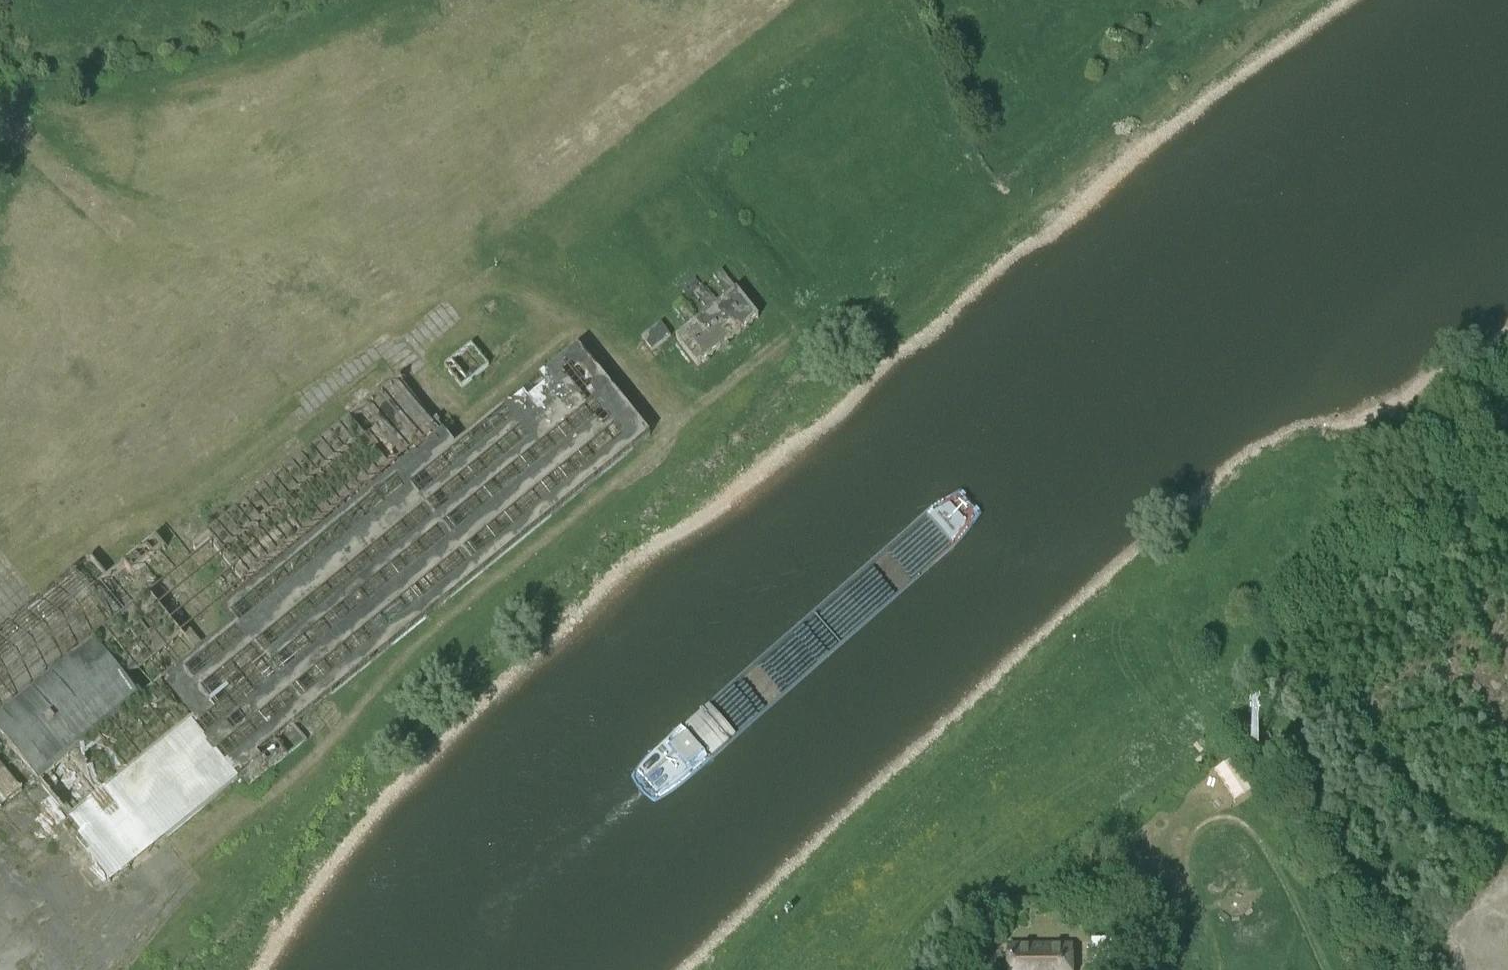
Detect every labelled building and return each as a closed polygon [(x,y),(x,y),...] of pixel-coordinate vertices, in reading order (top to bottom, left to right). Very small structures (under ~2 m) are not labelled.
[(729,298),(737,292),(735,288),(744,282),(731,265),(713,279),(729,298)] [(729,298),(713,279),(713,277),(701,287),(695,280),(681,291),(688,299),(694,294),(709,313),(716,308),(729,298)] [(737,292),(729,298),(716,308),(739,336),(759,319),(737,292)] [(696,324),(698,323),(682,304),(674,310),(690,329),(696,324)] [(716,308),(709,313),(698,323),(696,324),(719,352),(739,336),(716,308)] [(696,324),(690,329),(676,340),(698,368),(719,352),(696,324)] [(642,339),(652,352),(671,338),(661,325),(642,339)] [(470,347),(444,370),(462,391),(488,368),(470,347)] [(456,449),(384,362),(175,529),(193,549),(176,563),(164,547),(165,546),(157,537),(164,532),(152,517),(132,534),(134,537),(98,566),(92,558),(39,601),(0,632),(0,807),(2,809),(36,782),(70,824),(61,828),(111,886),(263,762),(258,757),(651,437),(578,349),(456,449)] [(1233,724),(1238,735),(1257,726),(1252,715),(1233,724)] [(1115,943),(1091,943),(1091,967),(1115,967),(1115,943)] [(1071,948),(1009,948),(1009,969),(1071,969),(1071,948)]
